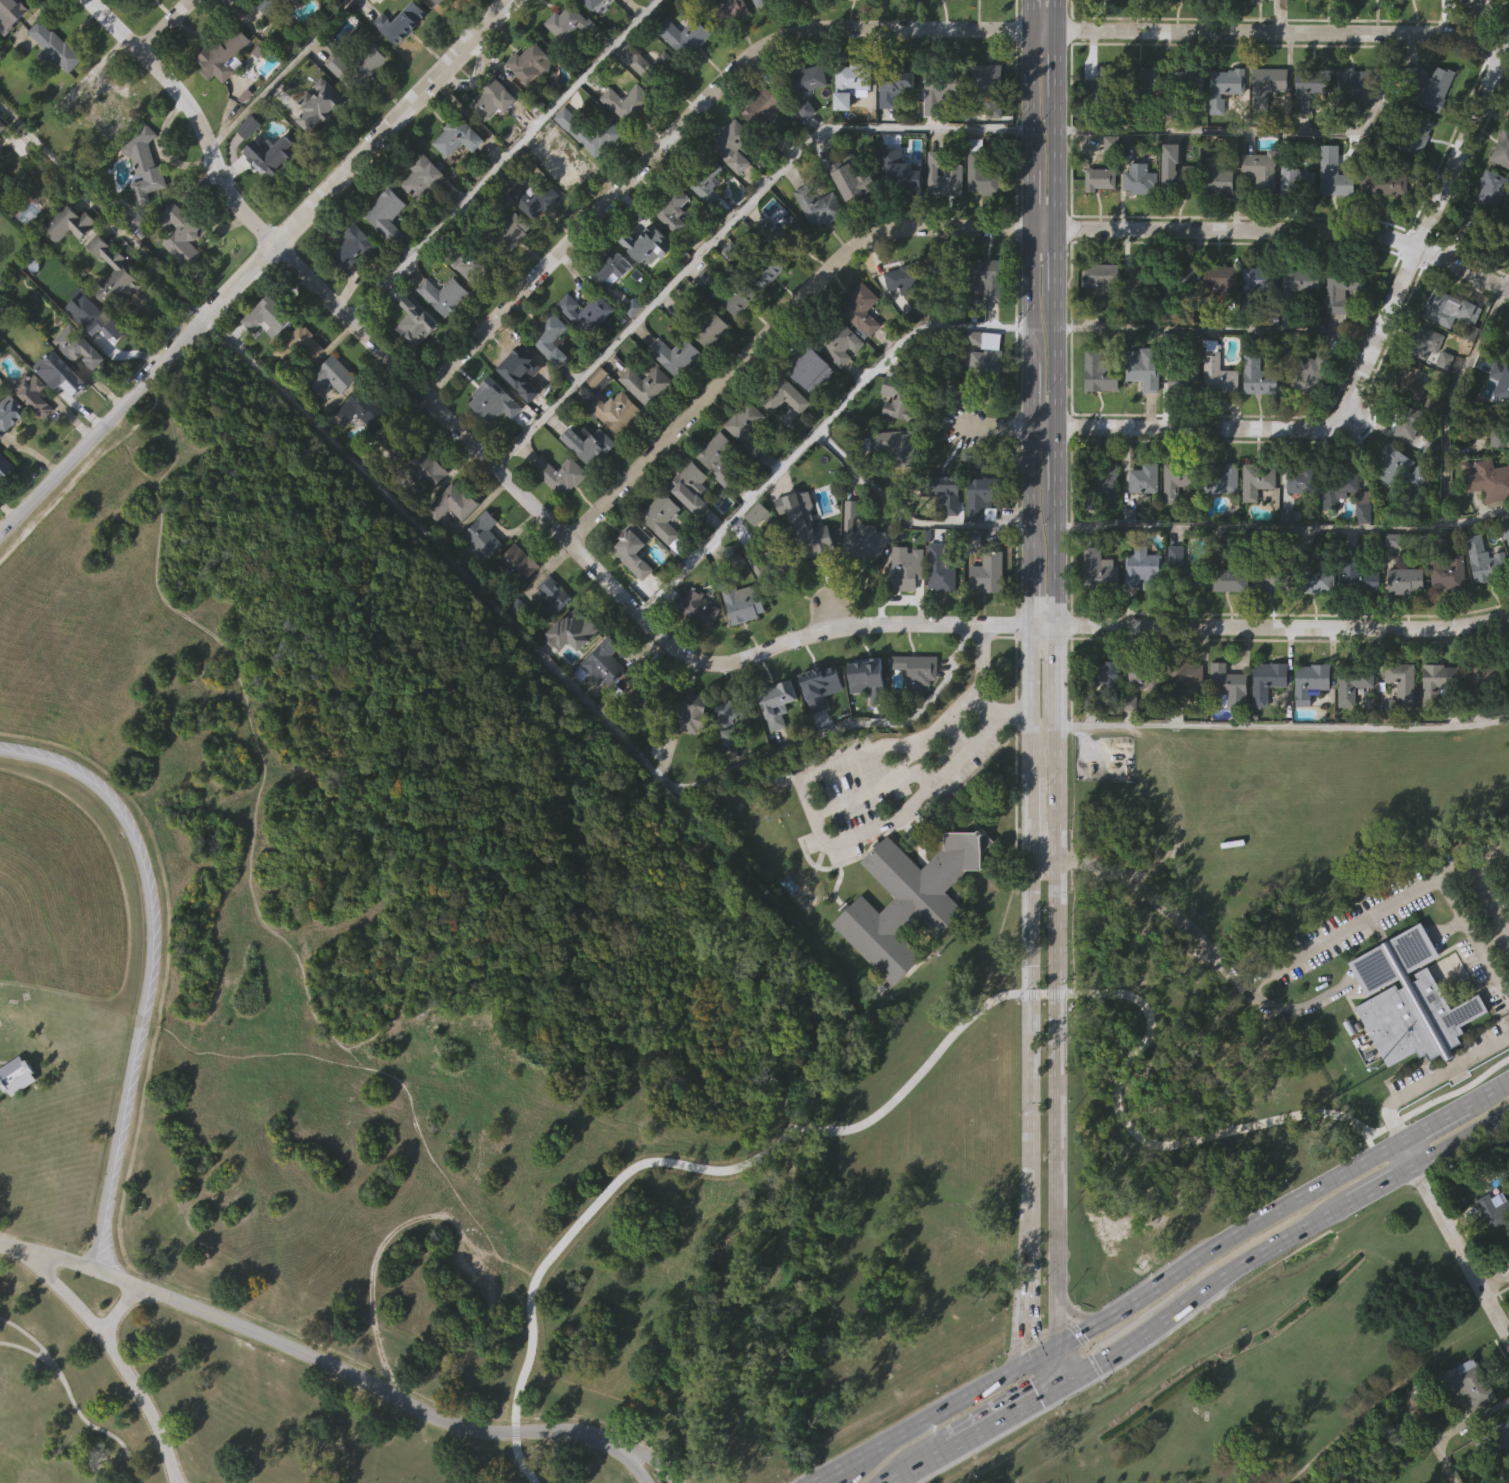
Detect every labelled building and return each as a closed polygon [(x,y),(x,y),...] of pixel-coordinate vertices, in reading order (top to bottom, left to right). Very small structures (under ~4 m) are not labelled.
[(6,21),(0,27),(0,0),(21,0),(29,9),(10,27),(6,21)] [(163,3),(160,0),(123,0),(108,14),(127,35),(163,3)] [(254,2),(256,0),(281,0),(267,15),(254,2)] [(325,17),(342,0),(308,0),(325,17)] [(397,17),(413,0),(423,0),(433,9),(398,46),(372,22),(374,20),(366,13),(373,5),(381,12),(383,11),(388,15),(391,11),(397,17)] [(435,46),(472,11),(462,0),(439,0),(428,10),(419,0),(416,0),(403,13),(435,46)] [(590,10),(580,0),(599,0),(590,10)] [(652,37),(683,5),(678,0),(613,0),(652,37)] [(702,10),(697,0),(746,0),(752,14),(719,28),(709,7),(702,10)] [(758,8),(754,0),(774,0),(758,8)] [(829,33),(829,11),(813,12),(812,0),(795,0),(796,34),(829,33)] [(838,35),(871,35),(871,17),(854,17),(854,0),(838,0),(838,35)] [(572,3),(589,20),(591,18),(597,24),(585,35),(578,27),(562,42),(544,23),(557,10),(561,14),(572,3)] [(605,38),(610,43),(624,29),(600,6),(573,35),(591,52),(605,38)] [(739,13),(754,48),(789,34),(780,14),(761,22),(755,6),(739,13)] [(1461,24),(1472,40),(1495,24),(1484,7),(1460,22),(1461,24)] [(268,39),(297,41),(299,14),(270,12),(268,39)] [(696,16),(715,33),(699,51),(695,47),(687,57),(656,29),(667,17),(682,31),(696,16)] [(40,20),(52,31),(53,30),(65,42),(67,40),(84,58),(69,73),(28,31),(40,20)] [(3,76),(29,51),(2,22),(0,24),(0,73),(3,76)] [(252,41),(237,56),(244,64),(225,83),(216,73),(210,79),(201,70),(204,67),(190,52),(209,33),(219,43),(237,25),(252,41)] [(392,64),(381,53),(371,64),(396,88),(427,55),(413,41),(392,64)] [(534,42),(554,60),(551,63),(554,67),(546,75),(542,71),(529,85),(507,63),(518,52),(521,55),(534,42)] [(389,59),(355,93),(324,62),(335,51),(351,67),(374,44),(389,59)] [(542,65),(564,87),(580,72),(586,78),(595,69),(571,44),(559,56),(555,53),(542,65)] [(666,49),(686,68),(668,88),(662,82),(656,88),(629,62),(639,51),(652,63),(666,49)] [(680,73),(666,60),(654,72),(686,102),(710,76),(693,59),(680,73)] [(824,63),(830,85),(803,93),(805,99),(808,97),(818,112),(807,120),(796,106),(787,73),(798,70),(797,67),(806,65),(807,68),(824,63)] [(1003,64),(1003,118),(987,117),(987,100),(989,100),(989,96),(973,96),(974,64),(1003,64)] [(251,82),(234,65),(197,103),(202,108),(199,111),(209,121),(214,116),(223,124),(242,104),(235,97),(251,82)] [(907,88),(907,94),(900,94),(900,89),(894,89),(894,106),(881,106),(881,65),(917,65),(917,88),(907,88)] [(1121,99),(1086,99),(1086,79),(1102,79),(1102,65),(1121,65),(1121,99)] [(1178,102),(1164,102),(1165,84),(1171,84),(1171,65),(1207,65),(1207,96),(1178,95),(1178,102)] [(854,110),(836,110),(836,66),(859,66),(859,94),(854,94),(854,110)] [(1227,114),(1211,114),(1212,70),(1231,70),(1237,69),(1237,67),(1247,68),(1247,94),(1227,93),(1227,114)] [(1355,67),(1355,71),(1380,71),(1380,88),(1368,88),(1368,91),(1361,91),(1361,105),(1342,105),(1343,88),(1339,88),(1339,70),(1347,70),(1347,67),(1355,67)] [(1422,74),(1428,77),(1429,75),(1451,86),(1446,97),(1449,99),(1442,114),(1416,102),(1425,84),(1420,82),(1398,81),(1399,69),(1406,70),(1406,67),(1422,67),(1422,74)] [(1125,109),(1125,86),(1128,86),(1128,68),(1163,68),(1163,88),(1142,88),(1142,109),(1125,109)] [(1270,113),(1255,112),(1255,68),(1290,69),(1290,90),(1270,90),(1270,113)] [(1312,107),(1297,107),(1298,71),(1335,72),(1335,93),(1313,93),(1312,107)] [(962,73),(961,97),(943,96),(942,116),(925,115),(926,72),(962,73)] [(94,75),(104,85),(107,83),(136,110),(114,132),(87,105),(94,99),(82,87),(94,75)] [(516,101),(505,112),(501,108),(487,122),(470,106),(482,93),(480,92),(494,76),(518,99),(516,101)] [(347,100),(326,122),(323,119),(311,131),(298,118),(315,100),(311,97),(328,80),(347,100)] [(322,105),(341,123),(351,113),(363,126),(388,100),(371,83),(348,107),(334,93),(322,105)] [(639,83),(657,101),(633,126),(616,110),(614,112),(600,97),(611,86),(623,99),(639,83)] [(519,98),(515,94),(504,105),(529,128),(553,103),(533,84),(519,98)] [(649,106),(628,84),(618,93),(652,130),(677,106),(664,92),(649,106)] [(763,127),(759,131),(740,113),(767,86),(785,104),(763,127)] [(1430,141),(1423,157),(1403,147),(1411,131),(1407,129),(1409,124),(1387,113),(1394,98),(1438,119),(1431,134),(1433,135),(1430,141)] [(827,128),(822,106),(789,113),(793,136),(827,128)] [(971,107),(971,130),(1000,130),(1001,107),(971,107)] [(1438,156),(1454,115),(1435,107),(1430,119),(1411,112),(1407,123),(1423,129),(1416,147),(1438,156)] [(833,152),(852,152),(852,132),(869,132),(868,108),(833,108),(833,152)] [(1251,110),(1250,150),(1266,151),(1267,134),(1286,134),(1287,111),(1251,110)] [(488,140),(476,153),(464,141),(449,157),(434,143),(447,130),(444,127),(459,112),(488,140)] [(878,150),(894,150),(895,135),(904,135),(904,130),(913,130),(913,113),(878,112),(878,150)] [(1209,112),(1208,138),(1242,138),(1243,113),(1209,112)] [(1336,112),(1336,142),(1356,142),(1356,134),(1367,134),(1367,112),(1336,112)] [(80,130),(95,144),(88,151),(112,174),(134,152),(95,114),(80,130)] [(254,138),(260,144),(268,135),(279,145),(287,137),(303,151),(275,182),(239,150),(246,141),(237,133),(253,115),(265,126),(254,138)] [(1294,154),(1310,154),(1310,136),(1325,136),(1325,116),(1294,116),(1294,154)] [(609,117),(625,133),(599,160),(568,129),(578,117),(594,132),(609,117)] [(956,118),(924,117),(923,158),(934,158),(934,142),(955,143),(956,118)] [(8,126),(0,134),(0,118),(8,126)] [(317,132),(301,149),(304,152),(296,161),(308,173),(321,159),(325,162),(345,141),(320,118),(311,127),(317,132)] [(502,154),(516,142),(495,119),(468,144),(485,162),(499,150),(502,154)] [(744,173),(742,175),(714,147),(719,143),(716,140),(724,133),(723,131),(735,119),(753,137),(745,145),(751,150),(746,155),(754,163),(744,173)] [(1104,140),(1104,122),(1081,122),(1081,141),(1104,140)] [(155,161),(156,166),(161,165),(167,186),(147,192),(150,202),(137,206),(131,183),(144,179),(142,173),(137,175),(133,162),(121,151),(147,123),(158,134),(150,143),(155,161)] [(622,140),(609,128),(599,140),(627,167),(652,140),(637,125),(622,140)] [(1506,127),(1508,128),(1508,162),(1493,154),(1506,127)] [(740,156),(758,172),(782,146),(764,130),(740,156)] [(983,164),(983,170),(1003,170),(1004,192),(966,191),(966,150),(981,150),(981,136),(1008,136),(1009,164),(983,164)] [(806,139),(793,145),(801,162),(814,156),(806,139)] [(1180,145),(1180,164),(1194,164),(1194,192),(1166,192),(1166,185),(1162,185),(1162,142),(1180,142),(1180,145)] [(597,201),(621,174),(607,161),(594,175),(563,146),(552,159),(597,201)] [(904,147),(904,163),(910,163),(910,169),(924,169),(924,196),(889,196),(889,147),(904,147)] [(577,148),(595,165),(571,191),(541,162),(554,149),(566,161),(577,148)] [(1297,150),(1297,168),(1299,168),(1299,172),(1317,172),(1318,196),(1280,196),(1280,150),(1297,150)] [(434,187),(419,202),(401,184),(414,170),(408,165),(422,151),(446,174),(434,187)] [(945,151),(945,157),(952,157),(952,164),(964,164),(964,195),(930,195),(929,151),(945,151)] [(1340,151),(1340,175),(1357,174),(1358,195),(1323,196),(1322,151),(1340,151)] [(720,197),(712,206),(683,179),(709,152),(726,168),(718,177),(722,180),(714,188),(722,195),(720,197)] [(1278,153),(1278,167),(1279,167),(1279,170),(1278,170),(1278,195),(1258,195),(1257,176),(1244,176),(1244,153),(1278,153)] [(245,181),(262,166),(252,154),(235,170),(245,181)] [(1432,161),(1410,154),(1398,192),(1420,199),(1432,161)] [(430,184),(446,199),(462,184),(472,194),(484,182),(457,156),(430,184)] [(1387,158),(1387,174),(1410,174),(1410,193),(1364,193),(1364,158),(1387,158)] [(843,162),(845,165),(852,161),(858,173),(869,167),(881,190),(851,206),(829,165),(841,159),(843,162)] [(9,170),(0,161),(0,178),(9,170)] [(738,217),(751,204),(744,197),(756,184),(734,162),(709,187),(738,217)] [(1149,163),(1149,172),(1159,172),(1159,187),(1157,187),(1157,194),(1133,194),(1133,190),(1125,190),(1125,171),(1131,171),(1131,163),(1149,163)] [(166,229),(160,205),(154,207),(148,183),(156,177),(148,166),(119,187),(119,188),(132,205),(133,207),(142,219),(139,221),(129,224),(134,241),(143,239),(150,233),(166,229)] [(1096,192),(1087,192),(1087,168),(1118,169),(1117,189),(1101,188),(1101,192),(1096,192)] [(1500,200),(1497,208),(1476,200),(1481,183),(1480,182),(1485,168),(1508,175),(1500,200)] [(1217,193),(1205,193),(1205,169),(1235,169),(1235,193),(1217,193)] [(550,185),(561,195),(557,199),(559,202),(548,213),(546,211),(536,221),(508,193),(518,183),(526,191),(536,181),(541,186),(547,181),(550,185)] [(966,234),(979,233),(979,238),(1000,237),(1000,213),(982,213),(982,181),(966,182),(966,234)] [(678,183),(693,198),(684,208),(688,212),(681,218),(688,225),(678,235),(653,211),(664,200),(661,198),(673,185),(675,187),(678,183)] [(808,184),(816,200),(835,190),(848,213),(827,224),(826,222),(820,226),(818,222),(812,226),(794,191),(808,184)] [(397,245),(365,217),(377,203),(376,202),(389,187),(408,204),(396,217),(397,219),(394,222),(407,234),(397,245)] [(920,235),(920,213),(911,213),(911,205),(900,205),(900,190),(880,190),(879,214),(887,214),(886,234),(920,235)] [(569,231),(593,206),(576,191),(564,203),(552,191),(540,204),(569,231)] [(444,216),(421,193),(406,207),(412,213),(400,225),(417,243),(444,216)] [(1352,237),(1352,216),(1336,216),(1336,194),(1319,194),(1318,237),(1352,237)] [(173,201),(187,215),(194,209),(206,222),(198,230),(199,235),(195,240),(188,239),(202,254),(187,269),(162,243),(167,239),(151,222),(173,201)] [(720,223),(714,217),(721,210),(713,201),(687,225),(709,249),(719,239),(712,231),(720,223)] [(844,245),(876,232),(868,213),(855,218),(848,201),(829,210),(844,245)] [(961,238),(960,203),(926,203),(927,238),(961,238)] [(71,207),(80,216),(87,210),(97,221),(91,227),(116,252),(119,250),(126,258),(124,260),(137,274),(135,276),(144,285),(124,305),(117,298),(108,307),(93,290),(115,269),(103,256),(99,259),(71,229),(56,243),(53,239),(55,237),(49,230),(56,223),(52,219),(69,204),(71,207)] [(515,211),(533,227),(512,250),(511,249),(505,255),(475,228),(488,213),(502,226),(515,211)] [(792,214),(815,236),(805,247),(798,241),(785,256),(756,229),(767,217),(779,228),(792,214)] [(1508,235),(1500,253),(1472,238),(1481,220),(1508,235)] [(378,245),(366,257),(361,253),(358,256),(360,258),(352,266),(350,264),(342,273),(329,260),(347,239),(343,235),(355,222),(378,245)] [(652,222),(679,245),(664,261),(654,252),(646,260),(636,250),(632,255),(619,242),(631,230),(638,237),(652,222)] [(506,235),(535,264),(560,238),(545,224),(540,229),(534,223),(524,234),(515,225),(506,235)] [(404,275),(391,263),(407,246),(388,229),(362,256),(393,286),(404,275)] [(680,250),(689,241),(676,229),(652,254),(676,277),(691,261),(680,250)] [(453,237),(478,261),(491,248),(504,261),(488,277),(486,275),(475,286),(439,251),(453,237)] [(160,285),(187,310),(201,294),(190,284),(204,269),(173,241),(156,260),(165,268),(170,263),(176,268),(160,285)] [(70,271),(79,280),(96,263),(85,252),(80,257),(66,244),(42,269),(58,283),(70,271)] [(628,273),(623,279),(617,273),(605,286),(595,276),(599,272),(594,267),(614,246),(635,266),(628,273)] [(791,269),(767,295),(746,275),(753,268),(756,272),(760,268),(752,261),(766,246),(791,269)] [(1479,274),(1484,257),(1466,252),(1461,269),(1479,274)] [(531,270),(513,253),(492,277),(510,293),(531,270)] [(812,277),(790,257),(777,271),(798,292),(812,277)] [(961,296),(929,296),(929,263),(951,263),(951,259),(964,259),(963,286),(961,286),(961,296)] [(1003,279),(1002,301),(986,301),(986,290),(979,290),(979,287),(970,287),(971,260),(1003,260),(1003,279)] [(720,274),(704,290),(693,280),(710,262),(721,273),(720,274)] [(924,283),(890,291),(885,273),(902,269),(901,266),(919,262),(924,283)] [(1160,282),(1160,302),(1142,302),(1142,290),(1132,290),(1132,270),(1144,270),(1144,263),(1160,263),(1160,282)] [(1121,281),(1121,293),(1104,293),(1104,286),(1090,286),(1090,264),(1121,264),(1121,281)] [(648,311),(673,286),(651,265),(636,281),(627,272),(618,282),(648,311)] [(1196,266),(1196,287),(1181,286),(1181,305),(1165,305),(1166,265),(1196,266)] [(1239,283),(1239,289),(1220,288),(1219,307),(1205,306),(1206,266),(1240,267),(1239,283)] [(1279,284),(1279,291),(1261,290),(1261,306),(1244,306),(1245,267),(1280,268),(1279,284)] [(1311,292),(1286,293),(1286,269),(1323,268),(1323,292),(1311,292)] [(1348,289),(1347,298),(1350,298),(1350,314),(1329,314),(1329,272),(1365,273),(1365,289),(1348,289)] [(113,312),(93,332),(107,346),(113,340),(120,347),(144,322),(96,275),(86,284),(113,312)] [(750,304),(738,317),(720,300),(730,289),(728,287),(740,275),(759,293),(750,304)] [(454,276),(471,292),(447,319),(416,291),(428,278),(441,290),(454,276)] [(883,325),(872,337),(868,334),(866,337),(859,331),(861,329),(840,309),(853,296),(851,294),(864,280),(882,298),(869,311),(883,325)] [(1465,301),(1467,302),(1467,300),(1478,305),(1481,297),(1488,301),(1477,326),(1482,328),(1475,342),(1465,338),(1471,323),(1455,317),(1450,328),(1424,316),(1431,301),(1433,302),(1439,289),(1465,301)] [(450,303),(474,330),(488,317),(463,290),(450,303)] [(606,332),(632,308),(615,290),(589,313),(606,332)] [(617,309),(592,337),(556,305),(568,292),(581,304),(576,310),(580,313),(598,292),(617,309)] [(442,324),(417,351),(397,333),(406,323),(408,326),(414,320),(407,314),(409,313),(399,304),(409,293),(442,324)] [(88,331),(111,359),(98,370),(87,359),(91,355),(88,353),(80,360),(79,359),(76,362),(55,338),(76,319),(70,311),(83,299),(102,319),(88,331)] [(285,305),(298,319),(281,335),(272,327),(266,333),(261,327),(253,334),(240,321),(263,299),(270,307),(279,299),(285,305)] [(696,301),(712,316),(716,311),(731,325),(708,350),(675,319),(686,307),(688,309),(696,301)] [(982,343),(999,343),(1000,302),(970,302),(970,330),(983,331),(982,343)] [(918,327),(914,307),(882,313),(885,332),(918,327)] [(1101,334),(1115,335),(1116,308),(1087,307),(1086,327),(1101,328),(1101,334)] [(562,368),(561,369),(531,340),(541,330),(536,326),(551,309),(570,327),(556,342),(572,357),(562,368)] [(1274,312),(1241,311),(1241,336),(1273,337),(1274,312)] [(761,332),(773,323),(764,312),(753,322),(761,332)] [(1128,334),(1147,334),(1146,312),(1127,313),(1128,334)] [(1317,313),(1282,313),(1282,336),(1317,337),(1317,313)] [(844,367),(843,368),(814,341),(838,316),(866,343),(844,367)] [(439,332),(426,320),(415,331),(445,359),(469,334),(452,318),(439,332)] [(1360,336),(1361,319),(1326,318),(1325,356),(1344,356),(1345,336),(1360,336)] [(1508,319),(1508,320),(1508,336),(1501,332),(1508,319)] [(301,324),(305,328),(306,326),(314,334),(312,336),(325,350),(311,364),(300,352),(285,366),(272,352),(301,324)] [(734,359),(753,341),(738,324),(718,343),(734,359)] [(1447,336),(1439,353),(1434,351),(1429,362),(1410,353),(1423,324),(1447,336)] [(33,329),(60,355),(49,365),(46,362),(44,364),(50,370),(47,375),(44,376),(36,368),(35,369),(16,349),(29,335),(28,334),(33,329)] [(1454,360),(1473,367),(1480,349),(1434,330),(1422,359),(1450,370),(1454,360)] [(1004,351),(1001,381),(987,380),(988,377),(971,375),(973,350),(986,352),(986,350),(982,349),(982,345),(968,345),(968,331),(1003,334),(1002,350),(1004,351)] [(251,374),(259,366),(274,380),(295,358),(268,333),(240,363),(251,374)] [(871,348),(855,333),(838,352),(868,380),(880,367),(865,353),(871,348)] [(595,334),(582,349),(566,335),(555,347),(588,378),(613,351),(595,334)] [(438,364),(407,336),(399,346),(408,354),(393,371),(414,391),(438,364)] [(686,336),(704,354),(680,380),(647,348),(659,336),(673,350),(686,336)] [(1209,339),(1209,340),(1220,340),(1220,351),(1222,351),(1222,370),(1241,370),(1241,393),(1206,393),(1206,351),(1208,351),(1208,347),(1204,347),(1203,339),(1209,339)] [(621,352),(632,360),(641,348),(631,340),(621,352)] [(524,379),(527,382),(530,380),(540,390),(530,401),(498,371),(510,359),(507,357),(521,343),(541,362),(524,379)] [(831,385),(818,398),(786,368),(789,365),(786,363),(802,345),(824,365),(817,372),(831,385)] [(1161,348),(1161,393),(1143,393),(1143,381),(1129,381),(1129,347),(1161,348)] [(1103,349),(1103,364),(1113,364),(1113,372),(1122,372),(1122,391),(1087,391),(1087,349),(1103,349)] [(1262,352),(1262,371),(1282,371),(1282,394),(1246,394),(1246,352),(1262,352)] [(358,379),(342,394),(328,380),(313,394),(303,384),(333,353),(358,379)] [(568,398),(553,385),(567,368),(550,353),(525,380),(558,409),(568,398)] [(1326,363),(1336,367),(1322,399),(1289,385),(1300,359),(1308,363),(1311,356),(1326,363)] [(1501,361),(1508,365),(1508,400),(1503,398),(1506,391),(1503,389),(1506,384),(1493,378),(1501,361)] [(1172,395),(1171,395),(1170,370),(1182,369),(1182,362),(1200,362),(1201,394),(1172,395)] [(1431,385),(1423,402),(1393,388),(1404,362),(1422,370),(1418,379),(1431,385)] [(69,364),(52,381),(73,403),(81,396),(94,411),(104,401),(69,364)] [(817,389),(840,411),(863,385),(841,364),(817,389)] [(326,390),(299,365),(271,395),(284,407),(296,393),(310,407),(326,390)] [(657,366),(677,385),(652,411),(619,378),(630,366),(644,379),(657,366)] [(35,373),(48,386),(44,390),(49,395),(45,399),(54,409),(44,419),(39,414),(38,415),(13,388),(27,373),(31,377),(35,373)] [(503,432),(501,434),(471,404),(476,399),(473,396),(491,374),(516,398),(501,414),(512,423),(503,432)] [(998,417),(1000,376),(965,374),(964,386),(981,387),(981,394),(969,393),(968,416),(998,417)] [(783,375),(812,404),(801,416),(786,401),(774,413),(757,398),(762,393),(759,390),(766,382),(769,385),(774,379),(777,382),(783,375)] [(701,395),(684,379),(671,393),(657,379),(645,391),(677,421),(701,395)] [(1219,413),(1219,392),(1213,392),(1213,382),(1204,382),(1203,434),(1236,434),(1236,413),(1219,413)] [(360,387),(371,397),(373,395),(392,413),(374,431),(356,413),(346,424),(335,413),(360,387)] [(528,442),(540,429),(529,419),(541,407),(520,387),(496,412),(528,442)] [(14,426),(0,440),(0,390),(8,397),(10,394),(29,414),(22,422),(21,421),(15,426),(14,426)] [(74,438),(88,424),(53,390),(34,410),(56,430),(60,425),(74,438)] [(623,390),(648,413),(638,423),(633,419),(619,435),(586,405),(597,393),(607,402),(613,396),(615,399),(623,390)] [(1157,434),(1156,391),(1124,392),(1124,423),(1141,423),(1141,434),(1157,434)] [(1275,436),(1276,414),(1258,413),(1259,394),(1243,394),(1241,435),(1275,436)] [(1313,402),(1305,398),(1301,407),(1295,404),(1285,425),(1311,438),(1330,401),(1317,394),(1313,402)] [(303,423),(313,434),(327,421),(340,435),(355,420),(332,395),(303,423)] [(904,399),(901,407),(905,409),(902,419),(880,413),(883,400),(890,402),(892,396),(904,399)] [(1431,415),(1426,429),(1421,427),(1416,440),(1395,433),(1405,405),(1431,415)] [(584,422),(592,430),(607,415),(598,407),(584,422)] [(616,421),(647,450),(672,424),(655,408),(641,422),(628,409),(616,421)] [(766,417),(757,427),(772,441),(757,456),(724,425),(737,411),(747,421),(758,409),(766,417)] [(1479,414),(1508,418),(1508,449),(1493,447),(1494,439),(1489,438),(1489,432),(1477,431),(1479,414)] [(490,465),(502,453),(511,461),(522,450),(489,417),(479,426),(481,428),(467,443),(490,465)] [(810,445),(781,418),(757,442),(771,455),(783,442),(798,457),(810,445)] [(392,422),(406,437),(411,432),(420,443),(396,465),(386,455),(389,453),(375,437),(392,422)] [(571,425),(587,440),(600,426),(618,444),(595,469),(561,437),(571,425)] [(731,484),(729,486),(697,454),(722,428),(739,445),(727,458),(743,473),(731,484)] [(353,456),(372,471),(386,452),(357,429),(337,454),(347,462),(353,456)] [(916,448),(917,466),(895,467),(894,449),(872,451),(871,433),(915,430),(916,448)] [(617,479),(642,454),(620,431),(604,446),(595,437),(586,446),(617,479)] [(741,485),(765,459),(747,442),(722,468),(741,485)] [(1393,442),(1433,473),(1423,486),(1403,472),(1394,483),(1373,468),(1393,442)] [(422,448),(434,460),(436,458),(450,472),(433,490),(418,475),(404,489),(393,477),(422,448)] [(4,478),(0,474),(0,452),(16,469),(7,478),(4,478)] [(1478,462),(1508,455),(1508,499),(1488,504),(1484,488),(1470,491),(1466,473),(1479,470),(1478,462)] [(543,456),(558,471),(571,457),(590,476),(578,488),(576,486),(570,492),(568,490),(561,498),(531,468),(543,456)] [(702,514),(700,516),(669,485),(693,460),(709,476),(696,489),(712,504),(702,514)] [(1105,508),(1086,508),(1086,468),(1104,469),(1104,461),(1119,461),(1119,486),(1105,486),(1105,508)] [(1136,492),(1131,492),(1131,468),(1144,469),(1144,463),(1160,463),(1160,492),(1136,492)] [(1181,486),(1180,504),(1166,503),(1166,464),(1199,464),(1199,486),(1181,486)] [(1240,464),(1240,492),(1222,492),(1222,490),(1206,490),(1206,467),(1228,467),(1228,464),(1240,464)] [(1247,501),(1245,501),(1245,464),(1278,465),(1278,487),(1260,487),(1260,501),(1247,501)] [(1361,465),(1361,490),(1371,490),(1371,503),(1373,503),(1373,523),(1357,522),(1359,491),(1349,491),(1349,497),(1342,497),(1342,509),(1325,509),(1326,464),(1361,465)] [(591,509),(614,485),(598,469),(584,483),(569,469),(559,479),(591,509)] [(1318,470),(1318,492),(1289,491),(1289,469),(1318,470)] [(694,498),(725,529),(738,515),(721,499),(733,487),(718,473),(694,498)] [(866,475),(867,494),(892,493),(892,509),(913,508),(912,474),(866,475)] [(988,476),(988,478),(1004,478),(1003,501),(1000,501),(1000,507),(993,507),(993,508),(998,508),(998,520),(968,520),(968,478),(981,479),(981,476),(988,476)] [(481,502),(462,520),(448,507),(435,520),(424,509),(456,477),(481,502)] [(962,477),(962,516),(945,516),(945,497),(924,497),(924,477),(962,477)] [(1391,528),(1410,501),(1386,484),(1377,496),(1383,500),(1372,515),(1391,528)] [(440,528),(436,525),(447,515),(423,490),(407,506),(411,510),(407,514),(429,538),(440,528)] [(795,502),(798,511),(807,508),(812,521),(810,522),(812,529),(825,524),(832,547),(816,552),(815,550),(798,556),(782,512),(776,514),(770,500),(792,492),(795,502)] [(4,519),(15,509),(0,493),(0,514),(4,519)] [(659,493),(666,500),(668,498),(678,509),(664,523),(688,547),(677,558),(636,517),(659,493)] [(774,514),(760,528),(746,514),(760,500),(774,514)] [(707,519),(690,503),(666,529),(698,558),(709,547),(699,537),(706,530),(701,526),(707,519)] [(1114,505),(1093,505),(1093,530),(1114,530),(1114,505)] [(1156,505),(1140,506),(1141,512),(1127,512),(1127,535),(1156,534),(1156,505)] [(1236,506),(1223,506),(1223,513),(1201,513),(1202,535),(1236,535),(1236,506)] [(1192,529),(1192,508),(1163,507),(1162,546),(1178,546),(1178,529),(1192,529)] [(891,531),(891,543),(889,543),(889,548),(885,547),(885,558),(866,557),(866,550),(845,549),(845,508),(859,508),(859,524),(878,525),(878,531),(891,531)] [(1242,510),(1241,544),(1256,544),(1257,530),(1274,531),(1274,511),(1242,510)] [(1285,534),(1311,535),(1311,511),(1285,510),(1285,534)] [(1338,540),(1345,541),(1346,533),(1355,534),(1356,513),(1339,512),(1338,529),(1323,528),(1322,551),(1337,552),(1338,540)] [(502,547),(486,562),(473,548),(475,547),(462,533),(479,516),(505,543),(502,547)] [(642,575),(641,577),(613,549),(624,537),(622,536),(627,532),(624,529),(635,519),(653,537),(638,553),(651,566),(642,575)] [(1497,524),(1508,520),(1508,541),(1508,538),(1502,540),(1497,524)] [(433,563),(447,550),(459,563),(476,547),(453,522),(422,551),(433,563)] [(957,557),(957,523),(922,523),(922,540),(941,539),(942,557),(957,557)] [(986,545),(986,552),(1004,552),(1004,593),(969,593),(969,565),(985,565),(985,552),(978,552),(978,560),(965,560),(965,531),(986,531),(986,545)] [(638,558),(668,587),(679,576),(667,564),(680,550),(662,533),(638,558)] [(773,542),(777,557),(787,554),(800,598),(832,589),(825,565),(815,567),(805,533),(773,542)] [(1368,565),(1369,533),(1354,533),(1354,564),(1368,565)] [(1441,555),(1443,564),(1453,563),(1453,555),(1466,554),(1469,590),(1446,591),(1446,587),(1434,588),(1430,539),(1448,537),(1449,555),(1441,555)] [(1489,556),(1508,552),(1508,577),(1476,582),(1469,540),(1486,537),(1489,556)] [(516,542),(528,554),(530,553),(541,565),(519,588),(494,564),(516,542)] [(857,542),(843,542),(843,599),(882,599),(882,586),(888,586),(888,573),(875,573),(875,567),(853,567),(853,561),(857,561),(857,542)] [(761,556),(764,562),(787,547),(797,563),(765,584),(743,550),(754,543),(762,555),(761,556)] [(739,589),(741,595),(759,588),(766,610),(760,612),(761,615),(734,624),(720,583),(732,579),(722,548),(734,544),(748,586),(739,589)] [(1185,545),(1185,565),(1205,565),(1205,590),(1184,590),(1184,587),(1170,587),(1170,545),(1185,545)] [(1273,545),(1273,566),(1292,566),(1292,590),(1256,590),(1256,545),(1273,545)] [(1103,546),(1103,566),(1123,566),(1124,588),(1087,588),(1087,546),(1103,546)] [(1362,547),(1362,568),(1384,568),(1383,589),(1344,589),(1345,547),(1362,547)] [(1292,551),(1278,551),(1279,564),(1292,564),(1292,551)] [(918,591),(887,591),(887,566),(890,566),(890,552),(918,552),(918,591)] [(1318,552),(1318,568),(1337,568),(1337,591),(1300,591),(1301,552),(1318,552)] [(1164,553),(1164,587),(1144,588),(1144,575),(1131,575),(1131,554),(1164,553)] [(945,558),(945,563),(957,563),(957,591),(935,591),(935,589),(930,589),(930,558),(945,558)] [(650,580),(633,564),(608,591),(642,623),(653,611),(636,595),(650,580)] [(1232,567),(1250,568),(1250,591),(1213,591),(1213,567),(1232,567)] [(1400,591),(1391,591),(1391,567),(1427,568),(1426,591),(1400,591)] [(570,598),(548,619),(536,606),(544,598),(534,587),(547,574),(570,598)] [(539,607),(515,583),(492,606),(506,621),(512,615),(521,624),(539,607)] [(707,593),(702,603),(719,613),(711,628),(697,620),(696,621),(662,602),(675,589),(687,596),(693,585),(707,593)] [(954,633),(954,604),(945,604),(945,586),(927,585),(926,633),(954,633)] [(921,620),(922,592),(906,592),(906,589),(891,589),(890,608),(884,607),(884,632),(915,633),(915,620),(921,620)] [(1159,597),(1145,597),(1145,589),(1132,589),(1132,598),(1124,598),(1124,629),(1140,629),(1140,627),(1158,627),(1159,597)] [(578,606),(588,616),(591,613),(604,627),(584,646),(572,633),(558,647),(547,635),(578,606)] [(528,636),(550,660),(571,640),(550,617),(528,636)] [(627,670),(610,687),(603,680),(599,684),(589,673),(580,682),(570,673),(609,633),(621,644),(611,654),(627,670)] [(506,649),(513,657),(524,647),(517,639),(506,649)] [(577,692),(599,670),(576,646),(543,677),(558,692),(567,683),(577,692)] [(939,668),(938,679),(933,679),(933,685),(925,685),(924,692),(910,692),(910,669),(893,669),(893,655),(939,656),(939,668)] [(884,656),(889,698),(872,699),(871,690),(858,691),(858,685),(851,686),(848,662),(884,656)] [(1482,703),(1473,705),(1464,667),(1501,658),(1505,678),(1485,683),(1489,702),(1482,703)] [(1312,689),(1311,693),(1314,693),(1314,705),(1298,705),(1298,664),(1315,665),(1315,659),(1334,659),(1333,689),(1312,689)] [(1118,660),(1117,691),(1101,691),(1101,684),(1095,684),(1095,696),(1101,696),(1101,710),(1083,710),(1084,695),(1087,695),(1088,662),(1103,662),(1103,660),(1118,660)] [(1162,661),(1161,694),(1149,694),(1149,683),(1129,682),(1130,660),(1162,661)] [(1190,661),(1190,664),(1205,664),(1205,684),(1187,684),(1186,704),(1170,704),(1171,660),(1190,661)] [(1250,673),(1249,707),(1218,706),(1219,681),(1212,681),(1213,661),(1229,661),(1228,673),(1250,673)] [(837,662),(843,680),(824,686),(831,706),(812,712),(800,676),(814,672),(813,668),(826,664),(827,666),(837,662)] [(1270,706),(1255,706),(1255,665),(1262,665),(1262,663),(1272,663),(1272,662),(1290,662),(1290,686),(1271,686),(1270,706)] [(1358,706),(1340,706),(1341,663),(1377,663),(1377,686),(1358,686),(1358,706)] [(1417,663),(1417,711),(1399,711),(1399,709),(1390,709),(1390,698),(1399,698),(1399,681),(1387,681),(1387,663),(1417,663)] [(1446,663),(1446,666),(1461,666),(1461,694),(1442,694),(1442,706),(1424,706),(1424,663),(1446,663)] [(671,686),(654,709),(625,687),(641,664),(671,686)] [(775,731),(773,732),(760,692),(771,689),(770,684),(792,677),(800,700),(782,706),(789,726),(775,731)] [(619,702),(609,713),(598,703),(616,683),(625,692),(617,701),(619,702)] [(676,690),(685,692),(685,691),(709,697),(706,710),(710,711),(705,731),(700,730),(699,734),(683,730),(682,734),(666,729),(676,690)] [(735,723),(721,726),(716,704),(729,701),(728,699),(751,694),(757,719),(735,723)] [(849,734),(868,733),(869,745),(883,745),(881,700),(847,702),(849,734)] [(842,732),(835,705),(799,715),(810,755),(826,751),(822,737),(842,732)] [(1328,733),(1328,706),(1294,707),(1294,748),(1309,748),(1309,733),(1328,733)] [(585,715),(576,708),(569,716),(578,723),(585,715)] [(619,735),(642,752),(654,736),(631,719),(619,735)] [(768,774),(785,769),(783,761),(790,759),(788,748),(795,746),(790,724),(758,731),(768,774)] [(714,746),(723,788),(739,785),(730,743),(714,746)] [(974,819),(995,840),(986,850),(985,870),(966,869),(946,890),(967,910),(935,942),(915,922),(903,933),(926,956),(896,986),(834,924),(864,894),(882,912),(897,897),(862,862),(889,835),(923,869),(947,844),(948,831),(960,831),(974,819)] [(891,1028),(919,1001),(897,978),(918,958),(938,978),(963,953),(945,935),(980,901),(977,898),(992,884),(969,860),(945,884),(946,885),(920,911),(887,877),(859,904),(894,940),(878,955),(860,936),(830,966),(891,1028)] [(1412,972),(1417,982),(1421,979),(1418,974),(1431,966),(1455,1009),(1483,994),(1492,1011),(1464,1027),(1467,1033),(1462,1036),(1465,1042),(1453,1048),(1458,1057),(1450,1061),(1446,1054),(1434,1060),(1430,1054),(1423,1058),(1420,1051),(1391,1067),(1358,1007),(1373,999),(1352,963),(1426,922),(1444,954),(1412,972)] [(1354,1047),(1384,1109),(1414,1094),(1417,1099),(1424,1096),(1427,1102),(1435,1098),(1445,1101),(1451,1098),(1447,1090),(1456,1086),(1461,1071),(1458,1067),(1486,1054),(1478,1036),(1447,1051),(1427,1008),(1416,1014),(1412,1026),(1407,1016),(1408,1013),(1437,998),(1421,966),(1346,1002),(1364,1037),(1398,1021),(1403,1031),(1393,1028),(1354,1047)] [(13,1098),(0,1078),(2,1077),(0,1074),(0,1070),(21,1055),(26,1062),(31,1058),(39,1071),(37,1073),(41,1079),(13,1098)] [(1499,1205),(1508,1200),(1508,1224),(1495,1232),(1478,1201),(1493,1193),(1499,1205)] [(1489,1372),(1503,1397),(1484,1407),(1473,1387),(1451,1399),(1443,1383),(1483,1361),(1489,1372)] [(1494,1439),(1472,1398),(1433,1418),(1444,1439),(1458,1432),(1468,1452),(1494,1439)] [(1476,1439),(1508,1422),(1508,1458),(1507,1459),(1499,1444),(1483,1452),(1476,1439)] [(1508,1460),(1490,1468),(1497,1482),(1508,1482),(1508,1460)]
